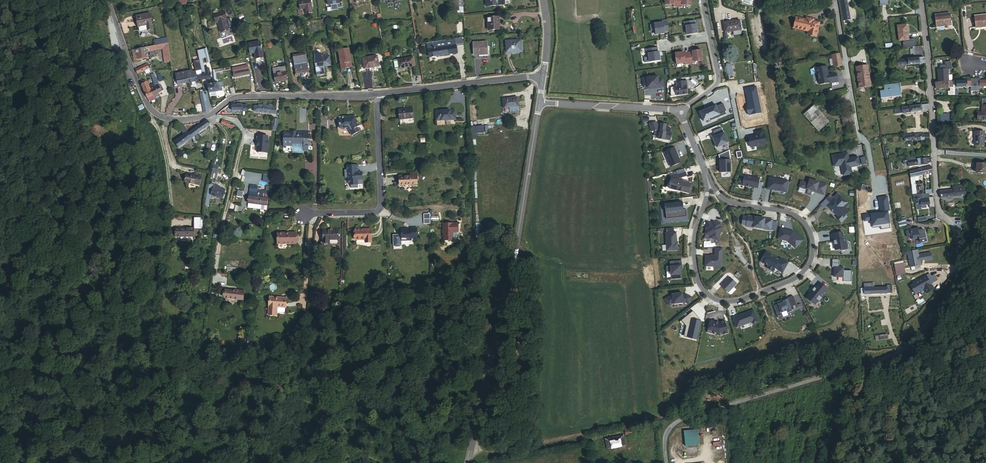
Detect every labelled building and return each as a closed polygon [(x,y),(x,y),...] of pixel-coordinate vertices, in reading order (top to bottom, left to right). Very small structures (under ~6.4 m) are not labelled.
[(299,1),(300,10),(305,9),(306,13),(312,12),(311,0),(306,0),(299,1)] [(463,11),(462,0),(455,0),(455,11),(463,11)] [(951,13),(936,14),(937,25),(952,24),(951,13)] [(139,28),(147,26),(148,30),(153,30),(151,14),(137,16),(139,28)] [(975,15),(977,26),(985,25),(985,14),(975,15)] [(219,25),(221,35),(229,34),(227,24),(229,23),(227,15),(216,17),(217,25),(219,25)] [(488,17),(489,30),(499,29),(499,17),(488,17)] [(796,17),(794,28),(811,32),(810,35),(816,37),(820,22),(813,21),(814,19),(806,17),(806,19),(796,17)] [(663,22),(654,24),(656,34),(661,33),(661,32),(664,32),(669,31),(667,20),(663,21),(663,22)] [(698,33),(697,28),(696,28),(695,24),(695,20),(684,22),(685,26),(686,26),(687,34),(698,33)] [(723,23),(725,32),(741,30),(739,20),(723,23)] [(897,26),(899,41),(908,40),(907,25),(897,26)] [(627,27),(628,37),(637,36),(636,27),(630,27),(627,27)] [(437,48),(456,45),(455,39),(440,41),(435,42),(436,44),(437,48)] [(506,41),(507,52),(521,51),(520,41),(506,41)] [(249,44),(250,54),(255,53),(256,59),(263,58),(260,42),(249,44)] [(479,54),(488,53),(488,42),(473,43),(474,55),(479,55),(479,54)] [(146,47),(134,50),(135,58),(138,58),(138,59),(148,57),(147,52),(163,49),(164,57),(170,56),(168,43),(156,46),(146,47)] [(457,53),(456,45),(437,48),(428,49),(429,57),(457,53)] [(923,57),(922,46),(915,46),(915,52),(917,52),(918,58),(923,57)] [(657,47),(646,49),(647,52),(648,52),(650,60),(660,59),(660,55),(659,55),(658,52),(657,47)] [(338,50),(341,68),(351,67),(348,48),(338,50)] [(696,50),(696,51),(692,52),(688,52),(690,63),(694,63),(694,61),(702,60),(701,49),(696,50)] [(680,52),(675,53),(677,64),(685,62),(685,64),(690,63),(688,52),(684,53),(680,53),(680,52)] [(295,65),(307,63),(306,54),(293,56),(295,65)] [(840,54),(832,55),(833,56),(835,67),(842,66),(840,54)] [(362,58),(364,69),(379,66),(377,56),(362,58)] [(314,59),(315,67),(323,66),(330,65),(329,57),(328,57),(314,59)] [(398,60),(400,68),(414,66),(413,57),(398,60)] [(924,57),(923,57),(918,58),(897,60),(898,66),(924,63),(924,57)] [(308,72),(307,63),(295,65),(296,74),(308,72)] [(147,64),(137,69),(136,70),(138,74),(149,68),(147,64)] [(858,70),(860,82),(870,80),(868,65),(858,66),(859,70),(858,70)] [(315,67),(317,75),(324,74),(323,66),(315,67)] [(839,81),(837,73),(828,75),(827,72),(829,72),(828,66),(816,68),(817,74),(818,74),(821,84),(831,82),(831,83),(839,81)] [(248,69),(233,72),(234,77),(249,74),(248,69)] [(939,72),(940,82),(950,81),(953,80),(952,75),(949,75),(949,69),(941,70),(941,72),(939,72)] [(199,74),(200,80),(202,80),(211,78),(210,72),(202,73),(199,74)] [(285,72),(274,74),(276,82),(287,80),(285,72)] [(193,75),(189,76),(187,76),(189,83),(192,82),(200,80),(199,74),(197,74),(194,75),(193,75)] [(176,78),(178,85),(189,83),(187,76),(181,77),(177,78),(176,78)] [(657,79),(657,77),(643,78),(643,87),(647,87),(647,90),(659,89),(658,88),(664,87),(663,79),(657,79)] [(687,93),(686,85),(687,85),(687,80),(677,82),(677,86),(675,86),(676,95),(687,93)] [(980,80),(971,81),(971,86),(971,90),(976,90),(976,86),(980,86),(980,80)] [(208,84),(209,93),(210,97),(216,96),(216,95),(216,92),(219,91),(219,88),(218,83),(217,83),(215,83),(208,84)] [(886,90),(887,96),(896,95),(896,97),(901,96),(900,84),(884,85),(884,90),(886,90)] [(156,87),(151,90),(154,95),(157,94),(159,93),(162,91),(164,90),(161,85),(160,86),(159,86),(156,87)] [(756,86),(745,88),(748,104),(746,105),(749,115),(762,113),(756,86)] [(151,90),(145,92),(148,98),(154,95),(151,90)] [(503,100),(505,109),(519,107),(517,98),(503,100)] [(700,110),(704,120),(711,117),(712,119),(727,113),(726,110),(727,110),(724,102),(717,105),(717,104),(700,110)] [(895,113),(900,112),(910,111),(910,112),(922,111),(921,110),(929,109),(929,104),(895,108),(895,113)] [(804,115),(816,128),(823,122),(825,125),(828,122),(814,106),(804,115)] [(400,120),(414,118),(412,107),(407,108),(407,109),(399,110),(400,120)] [(436,111),(437,121),(456,120),(456,111),(436,111)] [(284,133),(283,147),(292,147),(292,154),(304,154),(304,153),(309,153),(309,147),(311,147),(311,143),(308,143),(308,140),(309,140),(309,132),(315,133),(316,113),(297,113),(297,131),(291,131),(291,133),(284,133)] [(842,115),(844,126),(852,125),(850,113),(842,115)] [(353,116),(348,116),(347,116),(347,115),(343,115),(342,118),(340,118),(340,127),(348,127),(352,134),(359,130),(357,125),(359,124),(357,119),(355,120),(353,116)] [(210,123),(207,121),(206,121),(198,128),(201,132),(209,126),(210,123)] [(651,131),(654,130),(654,131),(653,135),(670,139),(671,132),(670,132),(671,127),(667,127),(668,124),(661,122),(660,127),(658,128),(656,121),(649,124),(651,131)] [(188,132),(183,124),(179,127),(184,134),(188,132)] [(201,132),(198,128),(197,127),(189,133),(192,138),(195,136),(197,135),(201,132)] [(714,136),(716,140),(715,142),(717,147),(729,142),(724,132),(722,127),(713,130),(716,135),(714,136)] [(755,135),(748,136),(751,148),(766,144),(763,129),(754,131),(755,135)] [(188,132),(184,134),(175,141),(179,148),(192,138),(189,133),(188,132)] [(985,132),(976,132),(975,145),(984,146),(985,132)] [(664,151),(670,166),(681,162),(674,146),(664,151)] [(720,159),(718,159),(719,164),(720,164),(720,172),(731,171),(731,159),(729,150),(718,154),(720,159)] [(850,167),(859,166),(858,157),(847,159),(845,154),(832,156),(834,166),(841,165),(843,175),(851,174),(850,167)] [(977,166),(977,173),(985,173),(985,164),(978,163),(977,166)] [(348,170),(345,170),(346,178),(350,178),(350,186),(352,186),(352,189),(359,189),(359,185),(363,185),(363,177),(360,177),(360,173),(359,173),(359,165),(348,166),(348,170)] [(923,175),(933,172),(932,166),(923,169),(923,175)] [(672,178),(671,178),(669,188),(689,193),(692,183),(678,180),(679,178),(687,176),(684,168),(676,170),(676,171),(674,172),(675,174),(671,176),(672,178)] [(910,171),(911,178),(914,177),(923,175),(923,169),(915,170),(910,171)] [(188,173),(186,181),(201,184),(202,175),(188,173)] [(399,187),(417,186),(417,174),(409,174),(409,177),(398,178),(399,187)] [(758,187),(759,179),(756,178),(756,176),(744,174),(742,184),(758,187)] [(769,177),(767,188),(772,189),(772,188),(786,191),(787,190),(789,180),(769,177)] [(808,183),(801,181),(799,187),(803,188),(806,188),(805,193),(810,195),(811,190),(815,191),(815,192),(823,194),(826,184),(809,179),(808,183)] [(210,195),(222,199),(226,190),(221,188),(211,184),(209,185),(207,194),(207,197),(210,198),(210,195)] [(249,196),(248,207),(260,209),(261,205),(267,205),(268,198),(267,198),(268,194),(262,193),(261,197),(257,197),(257,193),(258,187),(251,185),(249,196)] [(941,191),(941,198),(966,196),(965,189),(954,190),(941,191)] [(830,194),(825,198),(830,203),(827,205),(837,215),(836,217),(841,222),(847,215),(846,214),(848,211),(845,208),(848,205),(846,203),(847,202),(837,192),(833,197),(830,194)] [(888,196),(877,197),(879,210),(869,211),(869,213),(863,214),(864,221),(871,220),(872,226),(890,224),(888,211),(890,211),(888,196)] [(666,218),(687,216),(686,209),(682,209),(682,207),(683,207),(682,201),(665,204),(666,218)] [(745,225),(775,230),(777,221),(772,220),(772,219),(747,215),(747,216),(746,224),(745,225)] [(193,227),(193,234),(197,234),(197,227),(201,228),(202,217),(194,217),(193,227)] [(898,221),(900,229),(907,227),(905,219),(898,221)] [(710,237),(718,240),(722,226),(720,225),(721,223),(713,220),(713,223),(708,221),(706,227),(707,228),(705,233),(711,235),(710,237)] [(458,225),(444,225),(444,242),(453,242),(453,241),(456,241),(457,240),(457,233),(458,233),(458,225)] [(193,236),(193,234),(193,227),(175,226),(174,234),(193,236)] [(678,249),(678,243),(677,243),(676,231),(674,231),(673,227),(666,228),(666,232),(665,232),(667,250),(678,249)] [(919,237),(918,231),(917,228),(910,229),(912,238),(919,237)] [(356,229),(356,240),(366,240),(366,242),(372,242),(372,229),(356,229)] [(411,231),(401,231),(401,236),(393,237),(394,247),(394,248),(395,248),(400,248),(401,247),(401,246),(401,241),(407,241),(407,240),(417,239),(417,229),(410,229),(411,231)] [(792,232),(780,229),(778,239),(788,241),(796,249),(802,241),(792,232)] [(920,243),(926,241),(924,229),(919,230),(918,231),(919,237),(920,243)] [(326,231),(326,243),(332,243),(332,240),(342,241),(343,231),(326,231)] [(847,248),(845,235),(843,235),(842,231),(831,233),(832,240),(834,239),(835,249),(841,248),(841,249),(847,248)] [(300,233),(280,233),(280,244),(299,244),(300,233)] [(722,266),(723,247),(715,247),(715,255),(706,255),(706,265),(722,266)] [(784,269),(788,261),(780,257),(779,258),(771,254),(772,253),(766,250),(760,260),(768,264),(766,266),(773,270),(776,265),(784,269)] [(920,266),(918,250),(912,251),(915,267),(916,269),(921,268),(920,266)] [(671,271),(671,279),(681,278),(681,269),(680,265),(682,265),(682,260),(670,260),(670,265),(666,265),(667,271),(671,271)] [(839,262),(832,262),(832,266),(834,266),(834,276),(843,276),(843,280),(852,281),(852,269),(844,269),(844,266),(839,266),(839,262)] [(904,263),(894,265),(896,275),(906,274),(904,263)] [(926,293),(933,289),(926,275),(913,283),(913,284),(910,286),(915,293),(923,289),(926,293)] [(730,276),(722,285),(728,291),(737,283),(730,276)] [(827,287),(820,281),(816,286),(815,286),(807,296),(807,298),(811,301),(814,303),(817,299),(818,299),(821,296),(824,293),(823,292),(827,287)] [(225,291),(224,299),(243,301),(244,293),(234,292),(225,291)] [(682,292),(672,293),(672,295),(669,295),(665,298),(669,304),(671,303),(686,301),(689,302),(692,296),(686,294),(683,294),(682,292)] [(774,305),(778,315),(782,314),(781,311),(787,309),(788,312),(792,310),(792,309),(794,308),(793,305),(797,303),(793,295),(787,297),(787,298),(783,300),(783,298),(777,301),(778,303),(774,305)] [(277,308),(285,309),(286,299),(270,298),(269,309),(277,310),(277,308)] [(732,317),(736,327),(752,321),(753,323),(758,321),(754,309),(732,317)] [(693,310),(681,319),(687,326),(685,334),(698,337),(702,320),(700,319),(696,316),(697,315),(693,310)] [(711,319),(708,331),(720,334),(728,332),(725,320),(719,321),(711,319)] [(698,429),(684,431),(686,446),(700,445),(698,429)] [(624,449),(621,439),(602,442),(604,453),(608,452),(609,453),(619,450),(624,449)]
